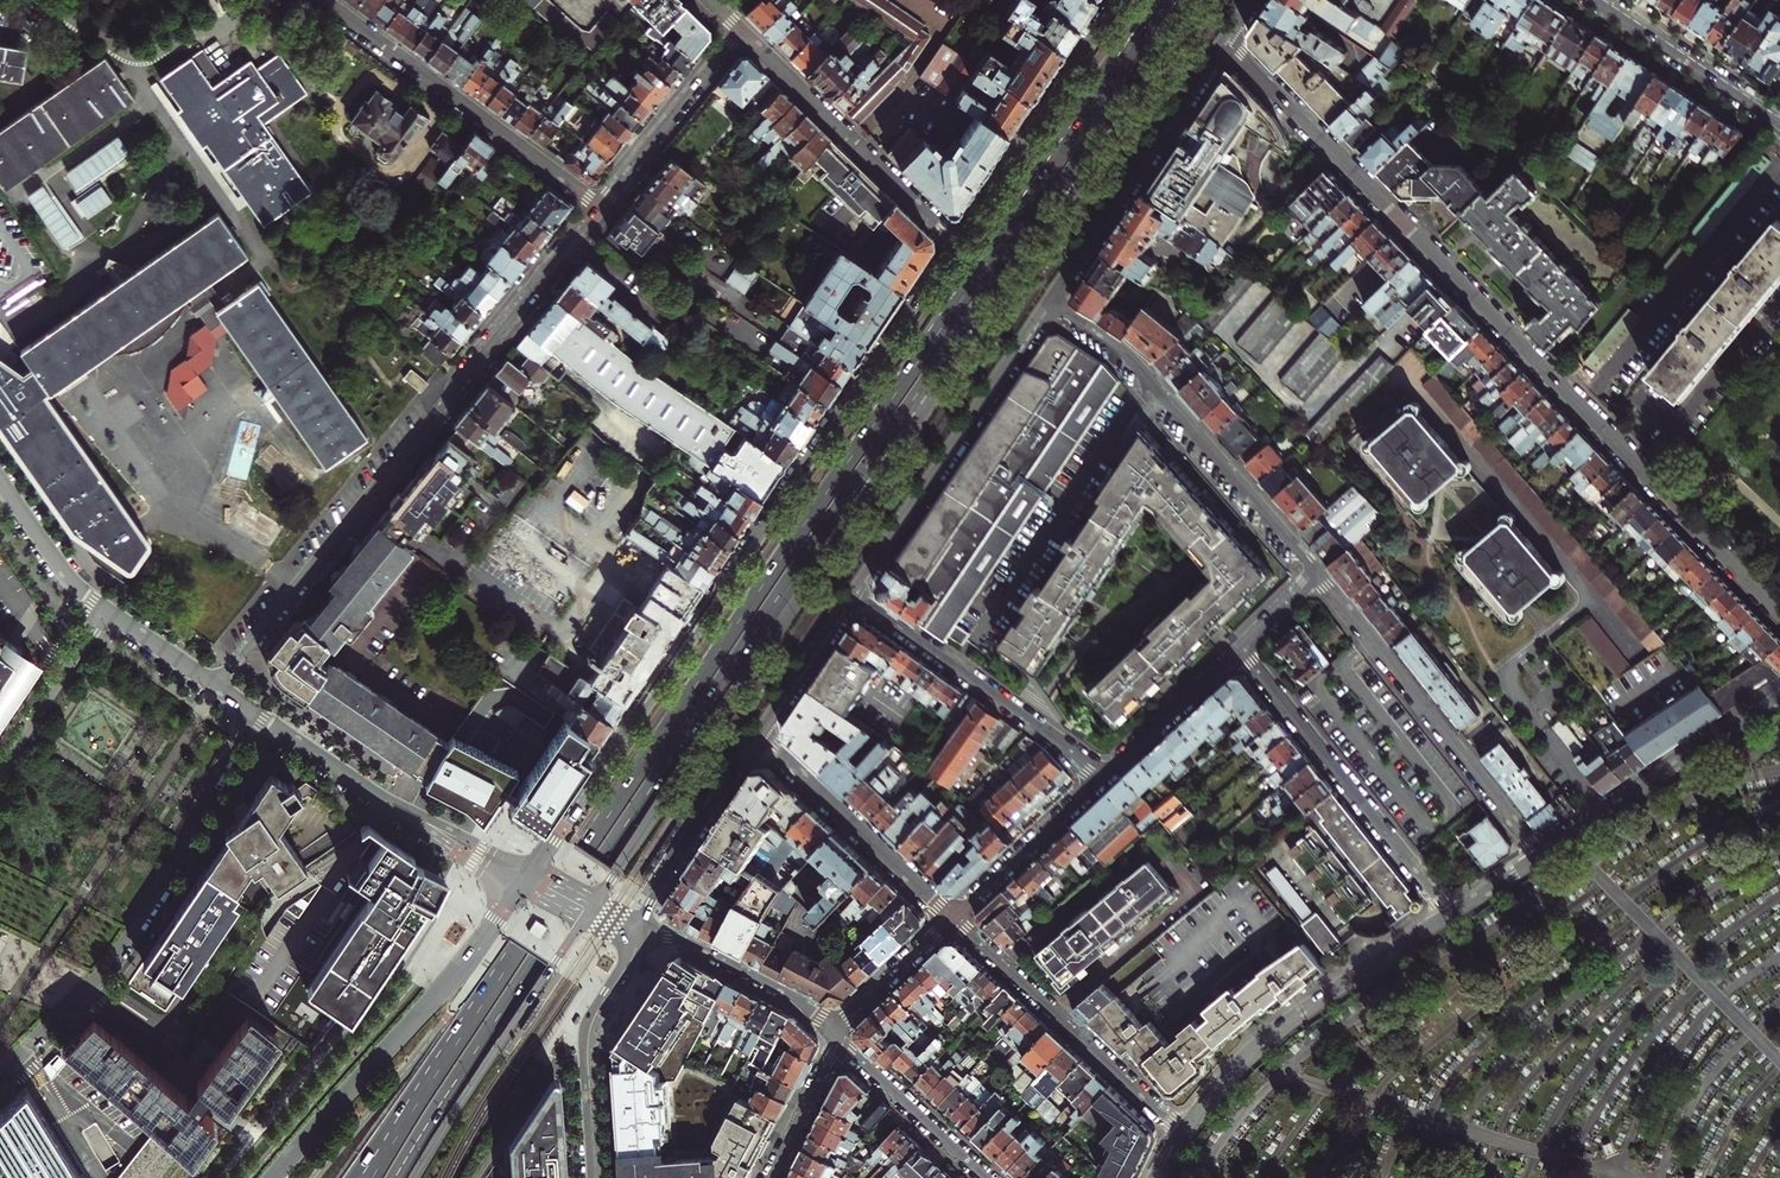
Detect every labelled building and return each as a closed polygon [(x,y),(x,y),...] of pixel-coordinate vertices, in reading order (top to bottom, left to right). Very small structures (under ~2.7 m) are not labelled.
[(370,17),(383,0),(360,0),(355,6),(362,12),(370,17)] [(384,28),(403,2),(401,0),(383,0),(370,17),(377,23),(384,28)] [(398,38),(427,0),(419,0),(414,7),(412,5),(410,7),(403,2),(384,28),(392,34),(398,38)] [(411,48),(431,22),(424,17),(426,15),(424,13),(427,8),(432,0),(427,0),(398,38),(405,43),(411,48)] [(533,7),(576,45),(581,41),(593,52),(618,21),(606,10),(589,30),(582,30),(549,0),(540,0),(533,7)] [(636,3),(630,7),(650,24),(657,30),(669,18),(683,3),(680,0),(633,0),(636,3)] [(787,2),(784,0),(755,0),(743,12),(751,19),(760,29),(787,2)] [(792,22),(785,16),(796,5),(791,0),(789,0),(787,2),(760,29),(768,36),(773,42),(792,22)] [(858,125),(895,88),(894,87),(901,79),(900,78),(907,72),(906,71),(929,36),(929,34),(921,28),(924,24),(889,0),(852,0),(912,41),(868,85),(843,110),(858,125)] [(1061,52),(1066,44),(1076,29),(1037,3),(1033,0),(1012,0),(1003,13),(1009,17),(1061,52)] [(1076,29),(1085,17),(1095,2),(1092,0),(1039,0),(1037,3),(1076,29)] [(1264,16),(1308,45),(1338,65),(1348,51),(1315,29),(1313,33),(1299,24),(1302,20),(1306,22),(1311,14),(1307,11),(1290,0),(1274,0),(1264,16)] [(1307,11),(1315,0),(1290,0),(1307,11)] [(1319,2),(1316,5),(1366,39),(1375,24),(1371,21),(1366,18),(1339,0),(1316,0),(1319,2)] [(1366,18),(1371,10),(1372,8),(1372,5),(1365,0),(1339,0),(1366,18)] [(1392,40),(1419,0),(1401,0),(1382,28),(1392,40)] [(1465,10),(1471,0),(1449,0),(1465,10)] [(1483,31),(1504,0),(1471,0),(1465,10),(1462,14),(1473,22),(1474,26),(1483,31)] [(1524,18),(1536,0),(1504,0),(1483,31),(1491,37),(1495,36),(1500,28),(1503,31),(1512,18),(1514,19),(1516,18),(1519,14),(1524,18)] [(1571,17),(1554,6),(1545,0),(1536,0),(1524,18),(1507,43),(1519,51),(1524,51),(1536,59),(1531,67),(1535,70),(1544,57),(1571,17)] [(1657,7),(1665,12),(1673,18),(1685,0),(1661,0),(1657,7)] [(1673,18),(1681,23),(1689,28),(1708,0),(1685,0),(1673,18)] [(1689,28),(1697,34),(1706,40),(1732,2),(1729,0),(1708,0),(1689,28)] [(1706,40),(1713,44),(1723,51),(1747,15),(1751,8),(1739,0),(1733,0),(1732,2),(1706,40)] [(426,59),(448,29),(441,23),(452,8),(445,3),(431,22),(411,48),(418,53),(426,59)] [(697,16),(683,3),(669,18),(682,31),(673,43),(689,56),(691,57),(709,36),(708,27),(697,16)] [(441,71),(463,42),(481,17),(466,5),(448,29),(426,59),(435,66),(441,71)] [(1371,10),(1366,18),(1371,21),(1377,13),(1371,10)] [(1748,67),(1779,20),(1779,18),(1771,12),(1762,25),(1747,15),(1723,51),(1731,56),(1748,67)] [(789,57),(814,31),(801,18),(803,15),(801,13),(792,22),(773,42),(781,50),(789,57)] [(1254,43),(1281,71),(1308,45),(1264,16),(1257,25),(1252,33),(1254,43)] [(977,66),(1029,101),(1045,75),(1061,52),(1009,17),(999,32),(1012,40),(1015,35),(1028,44),(1025,49),(1023,48),(1019,48),(1015,54),(1019,56),(1014,62),(1011,60),(1009,64),(1009,66),(1012,68),(1009,73),(996,65),(999,60),(986,51),(977,66)] [(1571,76),(1598,36),(1590,30),(1592,28),(1586,24),(1581,20),(1579,23),(1571,17),(1544,57),(1548,60),(1552,54),(1572,68),(1568,74),(1571,76)] [(1748,67),(1753,71),(1756,73),(1756,75),(1757,75),(1758,79),(1766,85),(1769,84),(1770,84),(1778,71),(1779,73),(1779,20),(1748,67)] [(687,59),(689,56),(673,43),(657,30),(650,24),(646,30),(654,36),(647,44),(652,48),(680,71),(682,73),(688,66),(691,63),(688,61),(688,60),(687,59)] [(278,28),(271,25),(265,35),(273,39),(278,28)] [(805,73),(824,53),(832,44),(816,29),(814,31),(789,57),(797,65),(805,73)] [(831,98),(856,72),(850,66),(869,46),(870,41),(867,38),(864,38),(862,39),(859,42),(847,30),(836,40),(849,52),(839,62),(837,60),(830,59),(824,53),(805,73),(818,86),(831,98)] [(1585,91),(1614,47),(1607,41),(1598,36),(1571,76),(1566,85),(1578,94),(1576,97),(1579,99),(1585,91)] [(466,89),(472,93),(499,57),(501,54),(494,49),(500,40),(496,37),(488,47),(460,84),(466,89)] [(517,61),(522,55),(530,44),(523,39),(505,62),(499,57),(472,93),(480,99),(485,103),(514,66),(517,61)] [(1379,60),(1392,68),(1401,59),(1407,53),(1392,40),(1379,60)] [(460,84),(488,47),(484,45),(478,54),(463,42),(441,71),(450,77),(460,84)] [(977,66),(941,42),(918,76),(977,115),(1006,135),(1011,127),(1017,118),(1023,109),(1029,101),(977,66)] [(22,81),(27,49),(0,45),(0,77),(22,81)] [(1338,65),(1308,45),(1281,71),(1310,101),(1333,125),(1371,89),(1372,87),(1355,76),(1338,65)] [(1601,102),(1631,57),(1622,52),(1614,47),(1585,91),(1601,102)] [(675,77),(680,71),(652,48),(642,61),(646,65),(669,83),(675,77)] [(837,104),(843,110),(868,85),(863,78),(886,55),(879,48),(856,72),(831,98),(837,104)] [(248,204),(262,225),(310,192),(272,136),(265,128),(263,124),(307,94),(278,54),(256,69),(250,59),(244,63),(240,66),(211,86),(209,83),(219,76),(201,50),(160,79),(181,109),(177,112),(202,147),(206,144),(218,161),(224,170),(242,196),(248,204)] [(1407,53),(1401,59),(1409,67),(1414,61),(1407,53)] [(1548,60),(1568,74),(1572,68),(1552,54),(1548,60)] [(4,188),(36,166),(133,99),(122,83),(121,81),(116,74),(115,72),(104,57),(0,129),(0,182),(4,188)] [(1372,87),(1374,85),(1392,68),(1379,60),(1375,57),(1355,76),(1372,87)] [(1433,57),(1425,70),(1429,74),(1438,60),(1433,57)] [(1643,66),(1631,57),(1601,102),(1588,121),(1615,140),(1626,122),(1658,75),(1643,66)] [(756,113),(759,110),(779,90),(759,70),(747,58),(740,58),(718,85),(741,104),(743,102),(756,113)] [(660,95),(669,83),(646,65),(640,72),(635,68),(633,71),(637,75),(627,88),(650,107),(660,95)] [(498,113),(520,84),(527,75),(519,70),(514,66),(485,103),(493,109),(498,113)] [(529,72),(542,82),(545,78),(532,68),(529,72)] [(645,113),(650,107),(627,88),(605,70),(604,72),(607,75),(606,77),(609,79),(605,83),(615,91),(611,96),(640,120),(645,113)] [(1158,175),(1145,194),(1196,230),(1221,248),(1249,206),(1251,207),(1253,204),(1251,203),(1253,200),(1246,187),(1243,179),(1238,164),(1236,158),(1237,157),(1234,155),(1232,157),(1229,154),(1249,124),(1292,153),(1288,142),(1284,132),(1278,123),(1272,114),(1234,75),(1226,74),(1190,128),(1193,131),(1184,145),(1181,141),(1158,175)] [(1641,132),(1648,122),(1673,85),(1664,80),(1658,75),(1626,122),(1641,132)] [(969,78),(961,89),(982,103),(989,108),(997,96),(990,91),(969,78)] [(237,211),(248,204),(242,196),(238,199),(220,173),(224,170),(218,161),(214,164),(202,147),(177,112),(156,82),(150,86),(237,211)] [(505,118),(511,123),(531,96),(533,94),(520,84),(498,113),(505,118)] [(1371,89),(1378,96),(1381,92),(1374,85),(1372,87),(1371,89)] [(1658,137),(1687,95),(1679,89),(1673,85),(1648,122),(1655,127),(1652,132),(1658,137)] [(637,124),(640,120),(611,96),(603,89),(598,95),(605,100),(601,105),(609,111),(632,130),(637,124)] [(1347,139),(1368,118),(1375,111),(1369,105),(1375,98),(1378,96),(1371,89),(1333,125),(1341,133),(1347,139)] [(392,161),(392,160),(404,144),(413,132),(418,125),(421,127),(421,128),(423,128),(423,127),(429,118),(430,118),(430,117),(428,117),(412,105),(413,104),(411,103),(403,115),(399,112),(394,108),(397,105),(390,100),(389,100),(376,91),(376,90),(375,90),(375,91),(367,102),(365,100),(360,107),(361,108),(352,120),(351,120),(351,121),(352,121),(382,143),(378,149),(376,149),(376,150),(378,150),(379,151),(378,153),(378,158),(384,162),(388,161),(390,159),(391,160),(391,161),(392,161)] [(756,139),(760,135),(792,102),(786,96),(779,90),(759,110),(764,116),(750,131),(746,134),(750,138),(752,135),(756,139)] [(1669,152),(1701,104),(1693,99),(1687,95),(1658,137),(1654,143),(1668,153),(1669,152)] [(531,96),(511,123),(520,129),(527,134),(547,108),(544,105),(531,96)] [(1369,105),(1375,111),(1382,105),(1375,98),(1369,105)] [(535,140),(542,145),(560,121),(572,106),(565,100),(557,110),(550,104),(547,108),(527,134),(535,140)] [(616,149),(623,140),(600,121),(575,101),(572,106),(560,121),(582,139),(608,160),(616,149)] [(769,138),(775,143),(804,114),(798,108),(792,102),(760,135),(764,138),(766,135),(769,138)] [(1687,141),(1694,146),(1716,114),(1708,109),(1701,104),(1669,152),(1676,157),(1687,141)] [(759,110),(756,113),(744,126),(750,131),(764,116),(759,110)] [(628,135),(632,130),(609,111),(600,121),(623,140),(628,135)] [(888,126),(885,130),(893,136),(899,128),(905,133),(910,127),(891,113),(883,123),(888,126)] [(780,147),(789,156),(816,126),(809,119),(804,114),(775,143),(756,163),(763,170),(778,155),(778,150),(777,150),(780,147)] [(1692,149),(1706,158),(1730,124),(1722,119),(1716,114),(1694,146),(1692,149)] [(920,137),(896,162),(945,210),(948,211),(953,211),(956,209),(976,179),(1006,135),(977,115),(959,142),(957,141),(955,142),(947,152),(946,151),(942,151),(940,152),(930,143),(929,143),(926,143),(920,137)] [(1347,139),(1356,149),(1378,128),(1368,118),(1347,139)] [(1378,171),(1410,141),(1422,129),(1415,121),(1404,132),(1398,126),(1392,126),(1362,155),(1369,162),(1378,171)] [(1706,158),(1705,161),(1707,163),(1710,159),(1715,161),(1721,153),(1725,156),(1744,134),(1737,129),(1730,124),(1706,158)] [(268,126),(265,128),(272,136),(274,135),(268,126)] [(821,131),(816,126),(789,156),(797,164),(802,169),(828,138),(821,131)] [(891,157),(896,162),(920,137),(911,129),(887,153),(891,157)] [(450,164),(462,147),(443,133),(442,131),(441,132),(441,133),(437,138),(435,137),(433,140),(435,141),(430,148),(429,148),(429,149),(430,149),(450,164)] [(416,134),(413,132),(404,144),(407,147),(416,134)] [(472,171),(484,157),(493,146),(489,143),(484,139),(479,135),(474,132),(462,147),(450,164),(446,169),(437,181),(445,186),(463,162),(469,167),(465,172),(469,175),(472,171)] [(130,148),(119,133),(66,168),(77,185),(130,148)] [(775,201),(773,204),(839,248),(847,254),(864,235),(880,216),(893,201),(859,167),(828,138),(802,169),(775,201)] [(597,172),(608,160),(582,139),(572,152),(569,151),(565,157),(565,160),(564,162),(576,171),(590,181),(591,180),(594,180),(598,175),(597,172)] [(1445,195),(1463,214),(1485,191),(1475,181),(1476,180),(1461,165),(1434,165),(1410,141),(1378,171),(1410,204),(1432,205),(1432,195),(1439,195),(1445,195)] [(1574,141),(1566,154),(1592,172),(1601,160),(1574,141)] [(1705,161),(1706,158),(1692,149),(1680,167),(1683,169),(1689,162),(1699,169),(1705,161)] [(437,181),(446,169),(431,157),(414,180),(429,192),(437,181)] [(484,157),(472,171),(482,179),(493,165),(484,157)] [(659,172),(693,199),(703,186),(669,158),(664,166),(659,172)] [(756,163),(744,175),(758,186),(769,175),(763,170),(756,163)] [(775,201),(802,169),(797,164),(770,196),(775,201)] [(1491,243),(1518,218),(1517,217),(1519,215),(1511,206),(1521,196),(1525,200),(1536,189),(1540,189),(1545,183),(1538,176),(1531,183),(1518,170),(1490,197),(1485,191),(1463,214),(1471,222),(1472,220),(1474,222),(1477,225),(1475,227),(1479,230),(1491,243)] [(1299,244),(1303,240),(1350,195),(1339,183),(1328,171),(1315,184),(1291,206),(1285,213),(1288,216),(1285,218),(1285,222),(1287,224),(1284,227),(1299,244)] [(647,187),(674,209),(680,214),(693,199),(659,172),(653,179),(647,187)] [(101,181),(76,199),(87,213),(112,196),(101,181)] [(79,234),(43,182),(28,192),(63,244),(79,234)] [(526,212),(551,230),(562,216),(571,204),(547,186),(542,191),(538,191),(533,197),(535,201),(526,212)] [(1661,186),(1657,191),(1661,194),(1665,189),(1661,186)] [(635,201),(663,223),(667,217),(674,209),(647,187),(643,191),(640,195),(637,193),(633,199),(635,201)] [(1105,252),(1133,270),(1145,278),(1157,261),(1144,252),(1145,249),(1147,250),(1149,250),(1155,242),(1154,237),(1162,226),(1164,227),(1165,232),(1169,236),(1177,227),(1191,236),(1196,230),(1145,194),(1141,200),(1123,226),(1105,252)] [(1326,229),(1333,237),(1363,208),(1357,202),(1350,195),(1303,240),(1309,246),(1326,229)] [(663,223),(635,201),(632,204),(629,208),(645,220),(657,230),(663,223)] [(880,216),(900,235),(911,244),(931,237),(908,215),(893,201),(880,216)] [(496,213),(539,245),(544,238),(551,230),(526,212),(520,219),(502,206),(502,207),(497,203),(494,207),(498,211),(496,213)] [(645,220),(629,208),(616,224),(610,232),(625,245),(628,241),(646,255),(662,234),(657,230),(645,220)] [(1339,241),(1347,250),(1377,222),(1370,215),(1363,208),(1333,237),(1306,262),(1310,266),(1318,257),(1320,259),(1333,247),(1339,241)] [(496,238),(525,261),(532,253),(539,245),(496,213),(492,210),(486,217),(499,227),(493,235),(496,238)] [(198,316),(209,331),(222,321),(229,330),(321,461),(324,466),(342,453),(349,448),(365,436),(330,385),(265,293),(267,291),(256,275),(219,300),(214,293),(212,290),(207,282),(245,256),(233,239),(237,236),(234,232),(230,226),(227,229),(216,213),(137,268),(128,274),(97,296),(83,306),(20,350),(19,351),(47,393),(53,390),(82,369),(99,357),(134,332),(137,332),(139,332),(141,331),(144,330),(146,329),(148,328),(150,327),(152,325),(153,324),(155,322),(157,320),(158,318),(159,317),(160,315),(184,298),(190,306),(187,308),(191,313),(195,318),(198,316)] [(1518,218),(1491,243),(1493,245),(1492,247),(1499,254),(1507,262),(1508,261),(1512,264),(1520,273),(1548,245),(1538,234),(1535,236),(1518,218)] [(1680,397),(1779,277),(1779,221),(1778,219),(1734,271),(1729,267),(1726,271),(1722,276),(1727,280),(1701,311),(1696,307),(1692,312),(1688,316),(1693,320),(1650,372),(1680,397)] [(1359,248),(1370,260),(1371,259),(1393,239),(1387,233),(1385,230),(1377,222),(1347,250),(1341,255),(1332,264),(1337,269),(1346,260),(1359,248)] [(1177,227),(1169,236),(1174,240),(1171,244),(1200,265),(1205,264),(1207,262),(1208,261),(1210,260),(1212,259),(1214,257),(1214,255),(1215,254),(1215,252),(1213,251),(1214,249),(1220,253),(1223,248),(1221,248),(1196,230),(1191,236),(1177,227)] [(602,241),(618,254),(625,245),(610,232),(602,241)] [(847,254),(864,265),(878,245),(864,235),(847,254)] [(911,244),(900,235),(875,273),(901,290),(913,273),(932,245),(931,237),(911,244)] [(489,263),(510,280),(518,270),(525,261),(496,238),(481,256),(489,263)] [(1371,259),(1391,281),(1413,260),(1403,249),(1393,239),(1371,259)] [(1339,241),(1333,247),(1341,255),(1347,250),(1339,241)] [(1526,326),(1548,348),(1560,336),(1563,339),(1567,335),(1578,324),(1582,327),(1603,302),(1597,295),(1595,297),(1591,292),(1593,291),(1575,273),(1573,275),(1556,258),(1558,255),(1548,245),(1520,273),(1531,284),(1529,286),(1536,293),(1544,301),(1546,300),(1553,308),(1549,312),(1543,318),(1539,313),(1526,326)] [(847,254),(839,248),(802,303),(806,305),(865,345),(878,325),(901,290),(875,273),(864,265),(847,254)] [(1359,248),(1346,260),(1349,263),(1355,256),(1364,266),(1370,260),(1359,248)] [(1089,276),(1116,294),(1133,270),(1105,252),(1098,263),(1089,276)] [(1402,292),(1425,272),(1419,266),(1413,260),(1391,281),(1365,304),(1388,328),(1410,308),(1414,304),(1402,292)] [(594,301),(597,303),(653,348),(654,346),(661,351),(669,340),(652,326),(651,327),(606,291),(613,282),(586,261),(578,271),(570,281),(594,301)] [(1160,263),(1157,261),(1145,278),(1148,280),(1160,263)] [(465,270),(497,296),(503,288),(510,280),(489,263),(481,274),(469,264),(465,270)] [(745,264),(739,273),(751,282),(757,272),(745,264)] [(137,268),(135,265),(126,271),(128,274),(137,268)] [(281,275),(291,289),(305,279),(295,265),(281,275)] [(1246,266),(1240,272),(1252,282),(1257,276),(1246,266)] [(452,287),(484,312),(490,304),(497,296),(465,270),(460,276),(461,276),(459,276),(457,276),(455,276),(454,277),(452,278),(451,280),(451,282),(451,285),(452,287)] [(120,276),(81,302),(83,306),(97,296),(128,274),(126,271),(120,276)] [(1252,282),(1240,272),(1234,280),(1246,290),(1252,282)] [(1425,272),(1402,292),(1414,304),(1436,283),(1430,277),(1425,272)] [(730,287),(742,295),(751,282),(739,273),(730,287)] [(450,309),(472,326),(478,320),(484,312),(452,287),(439,276),(434,282),(441,288),(440,289),(450,297),(452,296),(457,300),(450,309)] [(1082,286),(1073,300),(1128,337),(1136,324),(1114,309),(1121,298),(1116,294),(1089,276),(1082,286)] [(39,284),(34,277),(0,301),(0,303),(3,307),(39,284)] [(1231,284),(1228,287),(1240,297),(1246,290),(1234,280),(1231,284)] [(594,301),(570,281),(563,290),(556,299),(581,319),(601,335),(609,324),(588,308),(594,301)] [(1417,315),(1431,329),(1457,304),(1449,296),(1446,293),(1441,288),(1436,283),(1414,304),(1410,308),(1415,313),(1417,315)] [(1223,294),(1234,304),(1240,297),(1228,287),(1223,294)] [(1276,292),(1270,300),(1283,311),(1289,303),(1276,292)] [(27,294),(4,309),(8,316),(31,301),(27,294)] [(1143,312),(1136,324),(1128,337),(1129,338),(1143,349),(1156,360),(1199,322),(1188,311),(1171,326),(1147,307),(1152,300),(1145,294),(1136,307),(1143,312)] [(1229,310),(1234,304),(1223,294),(1217,301),(1229,310)] [(425,312),(460,340),(466,334),(472,326),(450,309),(437,298),(425,312)] [(553,353),(581,319),(556,299),(541,316),(528,333),(553,353)] [(1283,311),(1270,300),(1264,308),(1276,318),(1283,311)] [(1217,301),(1211,308),(1223,317),(1229,310),(1217,301)] [(1289,303),(1283,311),(1295,321),(1301,314),(1293,306),(1289,303)] [(1435,347),(1449,361),(1481,329),(1469,318),(1457,304),(1431,329),(1411,348),(1421,360),(1435,347)] [(791,327),(850,367),(855,359),(865,345),(806,305),(791,327)] [(1321,331),(1329,338),(1341,327),(1321,305),(1307,319),(1321,331)] [(1629,307),(1585,360),(1597,370),(1641,318),(1629,307)] [(1211,308),(1206,315),(1217,324),(1219,322),(1223,317),(1211,308)] [(1276,318),(1264,308),(1257,315),(1270,326),(1276,318)] [(419,352),(439,368),(449,355),(460,340),(425,312),(423,310),(418,316),(424,320),(418,327),(431,338),(419,352)] [(1295,321),(1283,311),(1276,318),(1289,329),(1295,321)] [(1212,330),(1217,324),(1206,315),(1201,321),(1212,330)] [(1257,315),(1252,322),(1265,333),(1270,326),(1257,315)] [(424,320),(418,316),(412,322),(418,327),(424,320)] [(1276,318),(1270,326),(1283,336),(1289,329),(1276,318)] [(751,440),(639,366),(612,344),(601,335),(581,319),(553,353),(570,367),(610,400),(619,406),(677,444),(693,455),(760,500),(768,488),(786,463),(751,440)] [(209,331),(204,325),(190,336),(186,360),(171,371),(167,395),(170,398),(176,409),(178,408),(187,401),(188,403),(207,389),(197,375),(211,364),(211,363),(216,340),(222,335),(229,330),(222,321),(209,331)] [(1199,322),(1156,360),(1161,366),(1168,374),(1199,347),(1200,347),(1194,340),(1206,329),(1199,322)] [(1265,333),(1252,322),(1246,329),(1259,340),(1265,333)] [(1270,326),(1265,333),(1277,343),(1283,336),(1270,326)] [(780,344),(839,383),(844,376),(850,367),(791,327),(780,344)] [(1246,329),(1240,337),(1253,347),(1259,340),(1246,329)] [(1462,362),(1474,374),(1500,349),(1490,339),(1481,329),(1449,361),(1454,366),(1458,363),(1460,364),(1462,362)] [(929,612),(920,624),(945,641),(950,635),(963,645),(967,639),(971,634),(957,624),(1125,386),(1103,364),(1060,331),(1050,336),(969,458),(909,544),(893,567),(932,595),(933,593),(941,599),(931,614),(929,612)] [(1329,338),(1321,331),(1314,338),(1327,349),(1333,341),(1332,340),(1329,338)] [(528,357),(550,374),(558,381),(570,367),(553,353),(528,333),(522,340),(516,347),(528,357)] [(1265,333),(1259,340),(1271,350),(1277,343),(1265,333)] [(1253,347),(1240,337),(1234,343),(1247,354),(1253,347)] [(0,338),(0,414),(76,531),(104,552),(130,571),(148,539),(144,533),(74,440),(38,401),(47,393),(19,351),(11,354),(8,350),(4,344),(0,338)] [(1314,338),(1308,345),(1321,356),(1327,349),(1314,338)] [(1259,340),(1253,347),(1265,357),(1271,350),(1259,340)] [(790,379),(826,403),(832,393),(839,383),(780,344),(775,341),(770,349),(787,360),(788,360),(789,359),(793,362),(784,375),(790,379)] [(1346,352),(1333,341),(1327,349),(1340,359),(1346,352)] [(1321,356),(1308,345),(1302,353),(1315,363),(1321,356)] [(1199,347),(1168,374),(1175,382),(1181,390),(1212,362),(1199,347)] [(1265,357),(1253,347),(1247,354),(1259,364),(1265,357)] [(1327,349),(1321,356),(1334,366),(1340,359),(1327,349)] [(1480,391),(1485,387),(1512,361),(1506,356),(1500,349),(1474,374),(1466,382),(1473,390),(1466,397),(1469,401),(1480,391)] [(1315,363),(1302,353),(1297,360),(1309,370),(1315,363)] [(1366,368),(1372,374),(1386,360),(1379,354),(1366,368)] [(1334,366),(1321,356),(1315,363),(1328,374),(1334,366)] [(487,384),(514,406),(517,402),(516,396),(519,393),(532,392),(531,386),(541,385),(541,383),(544,382),(550,374),(528,357),(521,365),(522,368),(518,368),(509,369),(504,376),(497,371),(487,384)] [(1566,366),(1574,375),(1583,366),(1575,358),(1566,366)] [(502,365),(497,371),(504,376),(509,369),(518,368),(507,359),(502,365)] [(1309,370),(1297,360),(1290,367),(1303,378),(1309,370)] [(1379,380),(1392,366),(1386,360),(1372,374),(1379,380)] [(1481,413),(1498,398),(1524,374),(1518,368),(1512,361),(1485,387),(1489,391),(1484,395),(1480,399),(1484,403),(1477,410),(1481,413)] [(1205,417),(1226,398),(1237,389),(1229,380),(1233,376),(1223,365),(1219,368),(1213,362),(1212,362),(1181,390),(1193,403),(1205,417)] [(1315,363),(1309,370),(1322,381),(1328,374),(1315,363)] [(1303,378),(1290,367),(1285,374),(1298,384),(1303,378)] [(1372,374),(1366,368),(1360,375),(1373,387),(1379,380),(1372,374)] [(53,390),(57,395),(58,397),(62,402),(91,382),(82,369),(53,390)] [(411,369),(403,378),(419,391),(421,392),(428,383),(427,382),(411,369)] [(1322,381),(1309,370),(1303,378),(1316,388),(1322,381)] [(1298,384),(1285,374),(1279,380),(1292,391),(1298,384)] [(1421,385),(1434,399),(1446,389),(1439,380),(1433,374),(1421,385)] [(1501,416),(1516,403),(1535,386),(1530,380),(1524,374),(1498,398),(1502,402),(1486,417),(1492,424),(1501,416)] [(1373,387),(1360,375),(1354,381),(1367,394),(1373,387)] [(1316,388),(1303,378),(1298,384),(1310,394),(1316,388)] [(776,400),(812,424),(817,416),(826,403),(790,379),(776,400)] [(1367,394),(1354,381),(1348,387),(1361,400),(1367,394)] [(466,409),(493,431),(514,406),(487,384),(476,397),(466,409)] [(1310,394),(1298,384),(1292,391),(1305,401),(1310,394)] [(1504,436),(1519,422),(1546,397),(1540,391),(1535,386),(1516,403),(1522,410),(1516,416),(1511,416),(1498,429),(1504,436)] [(1361,400),(1348,387),(1342,394),(1355,407),(1361,400)] [(1489,391),(1485,387),(1480,391),(1484,395),(1489,391)] [(1434,399),(1440,406),(1452,396),(1446,389),(1434,399)] [(1355,407),(1342,394),(1341,396),(1336,401),(1349,413),(1355,407)] [(1403,395),(1348,441),(1502,623),(1554,579),(1554,573),(1403,395)] [(188,460),(166,474),(134,422),(142,416),(130,396),(90,421),(104,444),(94,450),(126,499),(139,491),(152,510),(200,480),(188,460)] [(1440,406),(1451,419),(1463,409),(1452,396),(1440,406)] [(741,404),(799,443),(804,435),(812,424),(776,400),(772,397),(764,408),(754,401),(750,402),(749,403),(746,401),(745,403),(743,402),(741,404)] [(1546,397),(1519,422),(1524,428),(1510,441),(1516,448),(1557,408),(1551,402),(1546,397)] [(1233,405),(1226,398),(1205,417),(1212,424),(1218,431),(1241,411),(1242,410),(1236,402),(1233,405)] [(1349,413),(1336,401),(1330,407),(1343,420),(1349,413)] [(751,440),(786,463),(791,455),(799,443),(741,404),(737,409),(742,412),(738,417),(757,430),(751,440)] [(665,461),(677,444),(619,406),(606,422),(665,461)] [(1330,407),(1324,414),(1337,426),(1343,420),(1330,407)] [(1536,440),(1542,447),(1569,421),(1563,415),(1557,408),(1516,448),(1522,454),(1536,440)] [(454,424),(457,427),(477,443),(507,467),(512,461),(496,448),(495,449),(492,447),(500,437),(498,435),(493,431),(466,409),(459,418),(454,424)] [(1473,421),(1463,409),(1451,419),(1461,431),(1473,421)] [(1241,411),(1218,431),(1233,449),(1247,464),(1269,444),(1277,437),(1271,431),(1264,437),(1241,411)] [(1324,414),(1318,421),(1331,432),(1337,426),(1324,414)] [(239,420),(220,499),(242,504),(260,426),(239,420)] [(1318,421),(1312,427),(1325,439),(1331,432),(1318,421)] [(1470,442),(1472,444),(1484,433),(1473,421),(1461,431),(1465,435),(1470,442)] [(1569,421),(1542,447),(1546,451),(1531,465),(1539,473),(1552,460),(1580,432),(1574,426),(1569,421)] [(448,439),(467,454),(477,443),(457,427),(448,439)] [(1325,439),(1312,427),(1306,433),(1310,437),(1312,438),(1316,449),(1325,439)] [(498,435),(500,437),(518,451),(523,446),(520,440),(509,431),(503,429),(498,435)] [(1180,465),(1149,429),(1140,441),(1127,460),(1131,463),(1096,514),(1100,517),(1082,543),(1076,538),(1067,551),(1070,552),(1043,590),(1041,588),(1027,607),(1030,609),(1005,645),(1021,656),(1018,660),(1028,666),(1035,671),(1043,659),(1047,662),(1080,614),(1075,611),(1095,581),(1100,584),(1118,556),(1114,553),(1148,503),(1156,509),(1184,541),(1213,572),(1162,622),(1160,619),(1127,651),(1129,653),(1093,689),(1102,698),(1098,702),(1120,725),(1156,690),(1161,686),(1191,657),(1246,603),(1275,575),(1243,539),(1216,507),(1180,465)] [(1568,456),(1580,469),(1599,452),(1589,441),(1580,432),(1552,460),(1557,465),(1568,456)] [(1481,454),(1482,455),(1494,445),(1484,433),(1472,444),(1476,448),(1481,454)] [(388,503),(390,505),(376,523),(402,544),(408,536),(418,543),(433,524),(432,522),(441,511),(446,515),(452,507),(464,492),(459,488),(469,476),(466,474),(467,473),(471,476),(479,466),(475,463),(476,461),(467,454),(448,439),(433,458),(430,456),(429,458),(426,455),(414,470),(417,472),(399,494),(397,493),(392,499),(388,503)] [(1255,473),(1262,481),(1282,463),(1284,461),(1269,444),(1247,464),(1255,473)] [(1482,455),(1492,468),(1505,457),(1494,445),(1482,455)] [(349,448),(342,453),(344,457),(352,452),(349,448)] [(1574,486),(1580,493),(1611,464),(1605,458),(1599,452),(1580,469),(1570,478),(1576,484),(1574,486)] [(713,492),(749,518),(754,509),(760,500),(693,455),(687,463),(713,480),(717,480),(720,482),(713,492)] [(1505,457),(1492,468),(1503,481),(1516,470),(1505,457)] [(1282,463),(1262,481),(1264,484),(1262,486),(1268,492),(1270,490),(1273,493),(1276,497),(1300,476),(1303,473),(1296,465),(1289,471),(1282,463)] [(1592,506),(1595,503),(1623,477),(1618,471),(1611,464),(1580,493),(1592,506)] [(1508,487),(1515,494),(1527,483),(1516,470),(1503,481),(1508,487)] [(1300,476),(1276,497),(1284,506),(1290,513),(1314,492),(1300,476)] [(1606,515),(1606,514),(1634,488),(1629,482),(1623,477),(1595,503),(1606,515)] [(1515,494),(1520,500),(1532,490),(1527,483),(1515,494)] [(704,511),(737,535),(743,527),(749,518),(713,492),(701,484),(696,492),(711,501),(704,511)] [(1329,567),(1361,539),(1385,518),(1355,486),(1335,505),(1329,510),(1306,531),(1304,533),(1304,537),(1316,552),(1329,567)] [(1611,537),(1623,525),(1648,502),(1640,494),(1634,488),(1606,514),(1609,518),(1600,526),(1611,537)] [(1526,507),(1527,507),(1538,497),(1532,490),(1520,500),(1526,507)] [(675,541),(714,569),(720,560),(727,549),(701,530),(697,536),(691,532),(687,530),(683,536),(680,539),(677,537),(679,533),(659,519),(668,506),(646,491),(639,516),(675,541)] [(1314,492),(1290,513),(1299,523),(1306,531),(1329,510),(1314,492)] [(701,530),(727,549),(732,542),(737,535),(704,511),(681,495),(675,504),(691,516),(693,513),(701,519),(695,526),(701,530)] [(1538,497),(1527,507),(1532,514),(1544,504),(1538,497)] [(1636,526),(1642,533),(1660,515),(1654,509),(1648,502),(1623,525),(1629,532),(1636,526)] [(267,548),(280,528),(242,503),(228,523),(267,548)] [(1532,514),(1544,528),(1556,517),(1544,504),(1532,514)] [(1642,548),(1649,554),(1675,530),(1668,524),(1660,515),(1642,533),(1649,541),(1643,547),(1642,548)] [(1556,517),(1544,528),(1554,541),(1567,530),(1567,529),(1556,517)] [(412,771),(426,776),(435,750),(445,738),(409,712),(407,716),(392,706),(394,703),(386,697),(378,691),(356,677),(348,671),(340,666),(338,668),(331,663),(330,665),(324,672),(317,667),(323,660),(320,658),(342,630),(349,635),(350,636),(353,636),(375,609),(367,603),(378,590),(380,592),(393,577),(390,575),(395,569),(398,565),(410,551),(402,544),(376,523),(360,542),(356,542),(354,544),(352,546),(353,551),(348,557),(352,560),(346,567),(342,564),(337,570),(333,570),(329,575),(330,578),(328,580),(332,583),(331,585),(330,590),(329,594),(327,599),(324,603),(321,607),(318,610),(316,612),(313,614),(310,616),(307,617),(303,618),(301,622),(298,619),(296,620),(290,627),(285,634),(280,640),(274,646),(270,652),(268,651),(267,653),(266,656),(265,660),(265,664),(267,667),(269,671),(271,673),(279,678),(288,685),(283,692),(300,701),(302,698),(305,700),(306,698),(310,701),(315,705),(317,708),(318,707),(322,710),(330,715),(331,718),(332,716),(336,719),(339,721),(342,717),(345,720),(348,722),(346,725),(351,729),(359,735),(361,738),(362,737),(366,740),(374,746),(376,748),(377,747),(382,751),(389,755),(390,759),(391,757),(394,752),(400,756),(397,761),(404,766),(406,769),(409,763),(414,767),(412,771)] [(1577,529),(1572,524),(1567,529),(1567,530),(1571,535),(1577,529)] [(697,536),(701,530),(695,526),(691,532),(697,536)] [(1636,539),(1642,533),(1636,526),(1629,532),(1636,539)] [(653,554),(702,587),(708,578),(714,569),(675,541),(667,552),(630,527),(625,534),(653,554)] [(1564,552),(1565,553),(1578,543),(1571,535),(1567,530),(1554,541),(1560,548),(1564,552)] [(1659,565),(1662,568),(1688,544),(1681,537),(1675,530),(1649,554),(1651,556),(1659,565)] [(1642,533),(1636,539),(1643,547),(1649,541),(1642,533)] [(149,537),(144,558),(198,571),(203,550),(149,537)] [(1341,582),(1373,555),(1361,539),(1329,567),(1335,575),(1341,582)] [(1566,554),(1571,561),(1584,550),(1578,543),(1565,553),(1566,554)] [(1688,544),(1662,568),(1675,582),(1677,580),(1701,557),(1694,551),(1688,544)] [(1584,550),(1571,561),(1577,568),(1590,557),(1584,550)] [(592,662),(598,666),(589,680),(624,703),(633,690),(634,688),(634,685),(640,675),(643,675),(645,673),(644,671),(650,662),(653,662),(654,659),(653,656),(660,646),(664,646),(665,644),(664,641),(671,632),(673,632),(675,629),(674,626),(680,617),(683,617),(685,614),(685,610),(690,603),(693,602),(695,599),(694,596),(699,589),(701,590),(702,587),(653,554),(588,649),(596,655),(592,662)] [(1373,555),(1341,582),(1347,589),(1352,596),(1378,576),(1385,571),(1373,555)] [(1577,568),(1578,568),(1583,575),(1584,575),(1589,581),(1601,570),(1590,557),(1577,568)] [(1691,595),(1696,590),(1715,572),(1707,564),(1701,557),(1677,580),(1682,586),(1682,588),(1683,590),(1684,591),(1685,592),(1688,593),(1689,593),(1691,595)] [(881,596),(920,624),(929,612),(931,614),(941,599),(933,593),(932,595),(893,567),(888,575),(879,588),(881,596)] [(1615,586),(1601,570),(1589,581),(1589,582),(1595,589),(1599,594),(1602,596),(1602,597),(1615,586)] [(1696,590),(1710,603),(1729,586),(1722,579),(1715,572),(1696,590)] [(1382,581),(1378,576),(1352,596),(1359,604),(1364,610),(1382,596),(1375,587),(1382,581)] [(1615,611),(1628,601),(1615,586),(1602,597),(1607,603),(1614,610),(1615,611)] [(1715,608),(1723,617),(1742,600),(1735,593),(1729,586),(1710,603),(1704,609),(1709,614),(1715,608)] [(1696,590),(1691,595),(1704,609),(1710,603),(1696,590)] [(1382,596),(1364,610),(1369,617),(1374,622),(1392,608),(1398,603),(1394,597),(1388,602),(1384,595),(1382,596)] [(1717,623),(1731,637),(1755,613),(1749,607),(1742,600),(1723,617),(1718,623),(1717,623)] [(1628,626),(1640,615),(1634,608),(1628,601),(1615,611),(1620,617),(1626,624),(1628,626)] [(1634,608),(1640,615),(1645,611),(1639,604),(1634,608)] [(1392,608),(1374,622),(1379,629),(1384,635),(1402,621),(1392,608)] [(1715,608),(1709,614),(1718,623),(1723,617),(1715,608)] [(1640,615),(1647,624),(1652,619),(1645,611),(1640,615)] [(1736,644),(1743,652),(1769,627),(1761,619),(1755,613),(1731,637),(1727,640),(1734,647),(1736,644)] [(1638,638),(1640,641),(1653,630),(1647,624),(1640,615),(1628,626),(1632,631),(1638,638)] [(1402,621),(1384,635),(1389,642),(1394,648),(1415,632),(1419,629),(1409,616),(1402,621)] [(1594,647),(1602,657),(1610,668),(1619,678),(1633,668),(1626,660),(1620,653),(1614,646),(1608,639),(1602,631),(1596,624),(1591,617),(1578,627),(1586,637),(1594,647)] [(1338,627),(1332,619),(1318,630),(1324,638),(1338,627)] [(856,622),(852,629),(895,659),(904,648),(865,620),(856,622)] [(1293,663),(1315,645),(1299,625),(1274,645),(1280,653),(1284,657),(1286,656),(1293,663)] [(1338,627),(1324,638),(1329,644),(1343,633),(1338,627)] [(1755,665),(1764,659),(1779,644),(1779,639),(1775,633),(1769,627),(1743,652),(1755,665)] [(848,634),(842,643),(878,669),(884,673),(895,659),(852,629),(848,634)] [(1644,645),(1652,654),(1665,645),(1657,636),(1654,631),(1653,630),(1640,641),(1644,645)] [(1456,684),(1459,681),(1460,680),(1447,664),(1443,667),(1415,632),(1394,648),(1413,672),(1427,689),(1460,732),(1480,715),(1456,684)] [(0,720),(1,718),(5,720),(39,669),(21,657),(24,652),(9,641),(7,644),(6,643),(8,641),(3,637),(0,635),(0,720)] [(1665,645),(1670,650),(1673,647),(1669,641),(1665,645)] [(878,669),(842,643),(829,663),(814,686),(850,712),(856,703),(860,705),(876,681),(873,678),(878,669)] [(1764,659),(1779,675),(1779,644),(1764,659)] [(1021,656),(1005,645),(1002,649),(1011,654),(1016,658),(1018,660),(1021,656)] [(1304,684),(1330,663),(1315,645),(1293,663),(1298,670),(1295,672),(1299,677),(1304,684)] [(895,659),(884,673),(897,682),(916,657),(910,652),(904,648),(895,659)] [(537,672),(553,683),(566,665),(549,654),(537,672)] [(916,657),(897,682),(909,690),(929,666),(921,660),(916,657)] [(1047,662),(1043,659),(1035,671),(1040,674),(1047,662)] [(1755,665),(1753,667),(1768,683),(1776,678),(1779,675),(1764,659),(1755,665)] [(330,665),(323,660),(317,667),(324,672),(330,665)] [(934,670),(929,666),(909,690),(921,699),(941,674),(934,670)] [(1742,674),(1757,690),(1765,685),(1768,683),(1753,667),(1742,674)] [(350,669),(348,671),(356,677),(358,674),(350,669)] [(1707,685),(1695,671),(1691,675),(1699,684),(1703,689),(1707,685)] [(567,692),(611,722),(617,713),(624,703),(589,680),(579,674),(567,692)] [(941,674),(921,699),(934,708),(942,697),(953,683),(947,678),(941,674)] [(1731,680),(1746,698),(1757,690),(1742,674),(1731,680)] [(1218,691),(1236,710),(1238,709),(1249,721),(1266,706),(1253,690),(1243,677),(1234,676),(1218,691)] [(1746,698),(1731,680),(1720,688),(1736,704),(1746,698)] [(566,718),(599,740),(604,732),(611,722),(567,692),(553,683),(547,691),(570,707),(563,717),(566,718)] [(953,683),(942,697),(948,701),(939,712),(946,717),(965,692),(958,687),(953,683)] [(1691,734),(1723,713),(1709,695),(1703,689),(1699,684),(1625,734),(1648,762),(1691,734)] [(850,712),(814,686),(804,701),(828,718),(830,716),(845,726),(855,737),(867,725),(850,712)] [(1709,695),(1723,713),(1736,704),(1720,688),(1709,695)] [(378,691),(386,697),(388,695),(380,689),(378,691)] [(1314,698),(1308,690),(1298,698),(1304,705),(1314,698)] [(1181,725),(1200,745),(1206,740),(1212,746),(1219,741),(1219,742),(1231,731),(1223,723),(1232,713),(1236,710),(1218,691),(1200,707),(1181,725)] [(959,706),(967,712),(982,723),(991,710),(977,700),(968,694),(964,699),(959,706)] [(828,718),(804,701),(799,708),(786,727),(787,739),(822,771),(842,750),(855,737),(845,726),(833,744),(813,730),(815,728),(819,730),(822,731),(824,730),(827,728),(828,726),(829,723),(828,721),(828,718)] [(407,716),(409,712),(394,703),(392,706),(407,716)] [(1232,749),(1238,755),(1278,721),(1272,714),(1266,706),(1249,721),(1244,725),(1231,736),(1238,744),(1232,749)] [(495,713),(516,728),(525,717),(514,709),(511,708),(508,708),(504,708),(501,709),(497,711),(495,713)] [(1000,717),(991,710),(982,723),(999,735),(1008,723),(1000,717)] [(962,726),(973,734),(982,723),(967,712),(965,715),(969,717),(965,721),(962,726)] [(516,771),(449,733),(445,738),(435,750),(426,776),(424,781),(460,806),(482,822),(503,790),(513,796),(509,803),(534,819),(533,820),(534,821),(534,822),(535,823),(536,823),(537,823),(538,822),(542,825),(590,754),(599,740),(566,718),(518,789),(506,785),(516,771)] [(1608,724),(1604,727),(1638,769),(1648,762),(1625,734),(1616,723),(1613,719),(1608,724)] [(1278,721),(1238,755),(1249,769),(1260,760),(1289,735),(1284,729),(1278,721)] [(982,723),(973,734),(985,742),(988,745),(991,746),(999,735),(982,723)] [(991,746),(1002,755),(1007,748),(1013,742),(1021,732),(1008,723),(999,735),(991,746)] [(842,750),(822,771),(824,773),(835,783),(845,793),(848,795),(873,770),(895,746),(867,725),(855,737),(842,750)] [(1144,760),(1163,780),(1169,774),(1175,782),(1193,766),(1187,758),(1197,748),(1200,745),(1181,725),(1164,741),(1144,760)] [(973,734),(962,726),(959,729),(956,734),(952,731),(951,734),(965,745),(973,734)] [(1595,743),(1600,750),(1623,779),(1633,773),(1638,769),(1604,727),(1591,738),(1595,743)] [(965,745),(951,734),(948,737),(952,740),(949,743),(945,748),(957,757),(965,745)] [(973,734),(965,745),(980,756),(982,753),(979,750),(982,746),(985,742),(973,734)] [(1031,739),(1026,735),(1022,739),(1017,745),(1027,752),(1044,769),(1054,760),(1044,749),(1031,739)] [(1295,743),(1289,735),(1260,760),(1273,775),(1301,750),(1295,743)] [(1501,744),(1481,759),(1507,791),(1524,813),(1530,821),(1550,805),(1542,795),(1529,779),(1532,776),(1526,768),(1525,769),(1523,771),(1501,744)] [(965,745),(957,757),(972,767),(976,762),(980,756),(965,745)] [(957,757),(945,748),(941,754),(936,759),(949,768),(957,757)] [(1218,755),(1214,750),(1205,757),(1210,762),(1218,755)] [(1267,780),(1277,791),(1310,762),(1306,756),(1301,750),(1273,775),(1267,780)] [(1591,757),(1613,786),(1615,784),(1623,779),(1600,750),(1591,757)] [(394,759),(397,761),(400,756),(394,752),(391,757),(394,759)] [(873,770),(848,795),(861,807),(903,762),(909,756),(903,752),(891,765),(889,764),(879,776),(873,770)] [(1016,762),(1033,779),(1044,769),(1027,752),(1021,757),(1016,762)] [(1613,786),(1591,757),(1587,760),(1582,753),(1576,758),(1604,792),(1610,788),(1613,786)] [(949,768),(936,759),(933,757),(931,761),(934,763),(932,766),(928,770),(937,777),(940,779),(949,768)] [(957,757),(949,768),(963,778),(967,773),(972,767),(957,757)] [(1210,762),(1205,757),(1198,764),(1202,769),(1210,762)] [(1058,763),(1054,760),(1044,769),(1062,789),(1063,787),(1065,790),(1063,792),(1065,794),(1069,790),(1062,783),(1066,780),(1070,776),(1058,763)] [(1144,760),(1135,769),(1125,778),(1144,799),(1154,789),(1165,802),(1175,794),(1163,780),(1144,760)] [(865,812),(873,819),(898,792),(892,786),(902,775),(901,774),(907,767),(903,762),(861,807),(865,812)] [(1006,772),(1008,774),(1023,789),(1033,779),(1016,762),(1011,766),(1006,772)] [(1310,762),(1277,791),(1264,803),(1276,817),(1291,804),(1322,777),(1317,770),(1310,762)] [(949,768),(940,779),(944,781),(951,787),(955,782),(958,779),(961,781),(963,778),(949,768)] [(764,822),(778,804),(790,790),(768,769),(757,771),(750,781),(735,803),(764,822)] [(1062,789),(1044,769),(1033,779),(1049,796),(1052,792),(1056,789),(1059,791),(1061,790),(1063,792),(1065,790),(1063,787),(1062,789)] [(205,871),(234,890),(249,868),(252,873),(260,867),(275,889),(305,868),(277,827),(296,797),(300,795),(302,799),(307,795),(313,799),(318,791),(305,782),(296,789),(291,783),(286,786),(269,774),(246,808),(249,813),(240,819),(233,824),(223,831),(227,837),(205,871)] [(1003,788),(1013,799),(1023,789),(1008,774),(1006,777),(1010,781),(1007,785),(1003,788)] [(1305,807),(1309,813),(1316,807),(1333,791),(1327,784),(1322,777),(1291,804),(1298,812),(1301,810),(1305,807)] [(1091,810),(1074,826),(1109,866),(1144,837),(1164,821),(1174,834),(1182,827),(1195,816),(1182,802),(1175,794),(1165,802),(1155,811),(1144,799),(1125,778),(1108,794),(1099,803),(1091,810)] [(1033,779),(1023,789),(1041,808),(1043,807),(1044,806),(1041,803),(1045,799),(1049,796),(1033,779)] [(1555,785),(1542,795),(1550,805),(1563,795),(1555,785)] [(881,826),(886,831),(919,795),(922,793),(915,787),(904,798),(898,792),(873,819),(881,826)] [(987,815),(991,819),(1002,809),(988,794),(981,787),(975,794),(969,800),(982,810),(987,815)] [(1013,799),(1003,788),(998,793),(994,796),(990,792),(988,794),(1002,809),(1013,799)] [(1023,789),(1013,799),(1028,814),(1032,811),(1036,808),(1038,811),(1040,810),(1041,811),(1045,809),(1043,807),(1041,808),(1023,789)] [(790,790),(778,804),(785,811),(782,817),(784,821),(777,831),(783,837),(810,808),(790,790)] [(939,805),(924,791),(922,793),(919,795),(935,810),(939,805)] [(1333,791),(1316,807),(1324,817),(1320,819),(1387,903),(1391,901),(1397,908),(1394,911),(1399,918),(1413,908),(1414,910),(1417,910),(1419,910),(1421,908),(1421,903),(1418,900),(1416,900),(1414,901),(1407,891),(1411,889),(1372,840),(1333,791)] [(897,841),(901,845),(935,810),(919,795),(886,831),(888,833),(893,838),(897,841)] [(1545,834),(1546,831),(1575,811),(1563,795),(1550,805),(1530,821),(1536,829),(1536,832),(1545,834)] [(1013,799),(1002,809),(1012,818),(1020,827),(1021,826),(1023,824),(1021,821),(1024,818),(1028,814),(1013,799)] [(908,852),(915,858),(948,823),(942,817),(951,808),(944,800),(939,805),(935,810),(901,845),(908,852)] [(249,813),(246,808),(241,802),(232,808),(240,819),(249,813)] [(708,844),(751,873),(754,877),(783,837),(777,831),(764,822),(735,803),(722,823),(708,844)] [(957,814),(977,836),(993,821),(991,819),(987,815),(977,823),(961,806),(957,806),(953,810),(957,814)] [(1305,807),(1301,810),(1306,816),(1309,813),(1305,807)] [(810,808),(791,829),(795,833),(792,836),(808,852),(811,848),(815,853),(836,832),(822,820),(810,808)] [(991,819),(993,821),(1007,835),(1011,830),(1014,827),(1017,830),(1018,829),(1020,831),(1023,828),(1021,826),(1020,827),(1012,818),(1002,809),(991,819)] [(941,883),(964,859),(973,850),(981,841),(977,836),(957,814),(948,823),(915,858),(921,864),(930,872),(941,883)] [(1500,831),(1488,816),(1457,841),(1483,873),(1512,853),(1512,846),(1500,831)] [(977,836),(981,841),(996,857),(1005,849),(1013,842),(1007,835),(993,821),(977,836)] [(1105,982),(1151,945),(1156,941),(1161,937),(1167,932),(1172,928),(1179,923),(1185,918),(1190,914),(1197,909),(1203,904),(1210,898),(1215,894),(1221,889),(1197,861),(1187,849),(1186,847),(1174,834),(1164,821),(1144,837),(1109,866),(1097,876),(1091,881),(1084,886),(1077,892),(1074,894),(1070,897),(1068,899),(1062,904),(1059,906),(1050,914),(1033,928),(1022,937),(1064,988),(1078,1004),(1105,982)] [(1067,832),(1061,838),(1089,867),(1097,876),(1109,866),(1074,826),(1067,832)] [(1182,827),(1174,834),(1186,847),(1193,841),(1182,827)] [(1372,901),(1314,829),(1290,849),(1346,921),(1372,901)] [(855,851),(836,832),(815,853),(814,854),(835,874),(831,878),(829,876),(825,879),(828,884),(831,888),(809,911),(822,922),(824,920),(836,907),(854,888),(873,868),(855,851)] [(754,877),(779,892),(782,886),(790,879),(807,861),(783,837),(754,877)] [(424,909),(443,882),(416,863),(414,866),(409,863),(414,857),(386,838),(380,847),(371,842),(360,858),(368,864),(356,881),(374,893),(308,990),(350,1019),(397,944),(417,911),(413,907),(416,903),(424,909)] [(1055,843),(1048,849),(1065,866),(1073,859),(1074,864),(1082,873),(1089,867),(1061,838),(1055,843)] [(970,865),(964,859),(941,883),(945,886),(951,892),(959,892),(989,864),(996,857),(981,841),(973,850),(979,856),(970,865)] [(1195,842),(1187,849),(1197,861),(1202,857),(1198,852),(1201,850),(1195,842)] [(686,876),(709,889),(723,868),(746,883),(751,873),(708,844),(698,858),(686,876)] [(1044,853),(1039,858),(1064,884),(1074,894),(1077,892),(1063,876),(1069,870),(1065,866),(1048,849),(1044,853)] [(1033,863),(1028,867),(1036,876),(1034,878),(1041,886),(1044,884),(1062,904),(1068,899),(1059,889),(1064,884),(1039,858),(1033,863)] [(1312,913),(1271,863),(1262,870),(1303,920),(1312,913)] [(1017,878),(1027,889),(1031,894),(1036,899),(1042,893),(1048,900),(1051,897),(1059,906),(1062,904),(1044,884),(1041,886),(1034,878),(1036,876),(1028,867),(1023,872),(1017,878)] [(1097,876),(1089,867),(1082,873),(1091,881),(1097,876)] [(873,868),(854,888),(859,893),(841,912),(850,920),(853,917),(888,881),(880,875),(873,868)] [(188,978),(215,996),(257,933),(245,925),(253,913),(238,903),(242,896),(234,890),(205,871),(172,920),(169,917),(163,926),(159,931),(163,934),(141,968),(151,975),(150,976),(162,984),(163,983),(167,985),(170,982),(180,989),(188,978)] [(682,882),(674,895),(709,916),(718,894),(709,889),(686,876),(682,882)] [(735,904),(716,943),(733,952),(744,958),(765,919),(772,905),(778,893),(779,892),(754,877),(735,904)] [(978,921),(984,927),(1022,894),(1027,889),(1017,878),(1014,880),(1003,890),(978,913),(978,918),(978,921)] [(782,886),(790,894),(794,890),(795,884),(790,879),(782,886)] [(893,887),(888,881),(853,917),(859,923),(869,913),(878,903),(885,909),(888,905),(900,893),(893,887)] [(778,893),(772,905),(789,915),(797,901),(790,894),(782,886),(778,893)] [(895,912),(891,916),(885,922),(905,942),(916,932),(924,924),(924,916),(900,893),(888,905),(895,912)] [(716,943),(735,904),(718,894),(709,916),(701,935),(710,940),(716,943)] [(1022,894),(984,927),(989,932),(995,938),(1033,906),(1039,902),(1036,899),(1031,894),(1026,899),(1022,894)] [(671,899),(663,910),(667,917),(692,930),(701,935),(709,916),(674,895),(671,899)] [(875,919),(878,916),(885,909),(878,903),(869,913),(875,919)] [(1033,906),(995,938),(1002,944),(1007,949),(1022,937),(1033,928),(1028,921),(1038,913),(1033,906)] [(885,909),(878,916),(885,922),(891,916),(885,909)] [(1302,925),(1325,954),(1341,942),(1318,914),(1302,925)] [(870,924),(876,931),(885,922),(878,916),(875,919),(870,924)] [(547,926),(535,918),(528,929),(540,937),(547,926)] [(763,968),(774,946),(775,944),(765,938),(773,923),(765,919),(744,958),(755,963),(763,968)] [(905,942),(885,922),(876,931),(864,943),(883,962),(893,953),(905,942)] [(774,946),(788,953),(796,938),(782,931),(775,944),(774,946)] [(863,950),(857,956),(872,972),(878,967),(883,962),(864,943),(858,936),(853,940),(863,950)] [(949,941),(940,949),(971,979),(984,966),(957,941),(953,941),(949,941)] [(1130,1050),(1135,1056),(1159,1085),(1168,1096),(1177,1096),(1206,1072),(1202,1066),(1208,1062),(1205,1058),(1268,1007),(1271,1010),(1273,1008),(1277,1007),(1279,1009),(1285,1004),(1298,994),(1327,970),(1325,968),(1319,961),(1306,945),(1266,976),(1268,979),(1254,990),(1251,985),(1239,995),(1237,993),(1212,1014),(1213,1016),(1202,1026),(1201,1025),(1174,1048),(1153,1024),(1147,1029),(1121,999),(1119,997),(1089,1022),(1093,1025),(1095,1027),(1110,1041),(1125,1054),(1130,1050)] [(781,977),(792,955),(788,953),(774,946),(763,968),(771,972),(781,977)] [(800,984),(815,991),(823,975),(819,973),(824,964),(819,962),(820,960),(812,956),(796,947),(792,955),(781,977),(782,977),(789,981),(794,984),(799,986),(800,984)] [(934,954),(927,961),(959,992),(962,989),(971,979),(940,949),(934,954)] [(828,952),(820,960),(819,962),(824,964),(832,956),(828,952)] [(872,972),(857,956),(855,953),(842,966),(844,968),(859,985),(865,979),(872,972)] [(832,956),(824,964),(819,973),(823,975),(815,991),(815,992),(814,994),(821,997),(827,987),(834,981),(832,979),(844,968),(842,966),(832,956)] [(684,982),(702,993),(712,974),(679,957),(674,964),(670,970),(686,980),(684,982)] [(922,966),(917,971),(940,994),(944,991),(952,998),(955,996),(959,992),(927,961),(922,966)] [(984,966),(971,979),(962,989),(959,992),(955,996),(965,1006),(979,991),(978,990),(985,982),(988,984),(995,976),(990,972),(984,966)] [(859,985),(844,968),(832,979),(834,981),(827,987),(821,997),(828,1001),(842,999),(843,999),(859,985)] [(662,982),(696,1004),(702,993),(684,982),(686,980),(670,970),(666,976),(662,982)] [(912,976),(906,981),(913,989),(911,991),(919,1000),(920,998),(942,1021),(944,1017),(937,1010),(942,1005),(938,1001),(942,996),(940,994),(917,971),(912,976)] [(696,1004),(686,1022),(703,1031),(703,1030),(728,983),(719,978),(712,974),(702,993),(696,1004)] [(1002,982),(995,976),(988,984),(985,982),(978,990),(979,991),(965,1006),(952,1020),(947,1025),(950,1028),(967,1011),(971,1015),(978,1008),(982,1012),(985,1009),(1006,987),(1002,982)] [(899,987),(894,992),(920,1020),(925,1016),(929,1020),(932,1016),(938,1023),(942,1021),(920,998),(919,1000),(911,991),(913,989),(906,981),(899,987)] [(696,1004),(662,982),(660,985),(652,997),(644,1009),(697,1042),(703,1031),(686,1022),(696,1004)] [(1119,997),(1105,982),(1078,1004),(1072,1009),(1079,1016),(1087,1024),(1089,1022),(1119,997)] [(720,1019),(727,1022),(744,991),(735,986),(728,983),(703,1030),(712,1034),(720,1019)] [(800,984),(799,986),(814,994),(815,992),(815,991),(800,984)] [(814,994),(799,986),(800,990),(810,995),(814,994)] [(1012,992),(1006,987),(985,1009),(992,1015),(982,1026),(988,1031),(994,1025),(1019,999),(1012,992)] [(745,1030),(761,1000),(751,994),(744,991),(727,1022),(717,1041),(724,1045),(736,1025),(745,1030)] [(889,997),(883,1002),(907,1028),(916,1038),(922,1031),(923,1030),(918,1025),(922,1021),(920,1020),(894,992),(889,997)] [(1023,1003),(1019,999),(994,1025),(1001,1032),(995,1038),(999,1042),(1030,1009),(1023,1003)] [(751,1055),(776,1008),(769,1004),(761,1000),(745,1030),(736,1047),(751,1055)] [(894,1037),(898,1037),(907,1028),(883,1002),(879,1006),(872,1012),(890,1029),(890,1032),(894,1037)] [(764,1068),(778,1042),(792,1016),(784,1012),(776,1008),(751,1055),(748,1060),(764,1068)] [(697,1042),(644,1009),(632,1027),(620,1045),(663,1073),(663,1080),(668,1080),(678,1080),(686,1063),(697,1042)] [(1030,1009),(999,1042),(998,1042),(1001,1045),(1006,1040),(1012,1046),(1017,1051),(1005,1064),(1011,1070),(1017,1064),(1025,1054),(1050,1028),(1039,1018),(1030,1009)] [(872,1051),(879,1057),(894,1042),(898,1041),(898,1037),(894,1037),(890,1032),(890,1029),(872,1012),(856,1027),(856,1036),(872,1051)] [(236,1095),(280,1038),(249,1015),(187,1093),(185,1095),(95,1015),(92,1017),(81,1027),(78,1024),(60,1040),(187,1152),(215,1122),(197,1106),(208,1092),(226,1107),(236,1095)] [(792,1050),(811,1060),(812,1059),(815,1057),(819,1048),(818,1040),(798,1022),(792,1016),(778,1042),(785,1045),(792,1040),(796,1044),(792,1050)] [(947,1025),(933,1041),(920,1055),(921,1056),(914,1064),(911,1062),(904,1070),(910,1076),(915,1081),(938,1058),(933,1053),(953,1031),(950,1028),(947,1025)] [(894,1061),(916,1038),(907,1028),(898,1037),(898,1041),(894,1042),(879,1057),(884,1061),(889,1067),(894,1061)] [(1059,1036),(1050,1028),(1025,1054),(1033,1062),(1037,1066),(1043,1072),(1048,1067),(1068,1045),(1059,1036)] [(984,1035),(979,1030),(972,1036),(978,1041),(984,1035)] [(920,1055),(933,1041),(922,1031),(916,1038),(894,1061),(895,1062),(895,1064),(898,1067),(900,1067),(901,1068),(904,1070),(911,1062),(914,1064),(921,1056),(920,1055)] [(183,1044),(164,1037),(159,1044),(177,1055),(183,1044)] [(998,1042),(996,1045),(1005,1054),(1012,1046),(1006,1040),(1001,1045),(998,1042)] [(663,1073),(620,1045),(617,1050),(619,1079),(621,1104),(669,1101),(668,1080),(663,1080),(663,1073)] [(1048,1067),(1063,1081),(1083,1060),(1075,1052),(1068,1045),(1048,1067)] [(928,1093),(959,1061),(968,1052),(961,1046),(944,1064),(938,1058),(915,1081),(922,1087),(928,1093)] [(776,1075),(797,1086),(798,1084),(800,1085),(806,1073),(812,1062),(810,1061),(811,1060),(792,1050),(789,1048),(785,1058),(781,1056),(778,1061),(781,1064),(776,1075)] [(1130,1050),(1125,1054),(1128,1058),(1129,1058),(1131,1058),(1133,1058),(1135,1056),(1130,1050)] [(70,1062),(59,1052),(55,1056),(46,1065),(53,1078),(70,1062)] [(761,1088),(788,1102),(793,1093),(797,1086),(776,1075),(764,1068),(748,1060),(739,1076),(761,1088)] [(1083,1060),(1063,1081),(1058,1087),(1064,1093),(1068,1092),(1069,1091),(1076,1098),(1098,1074),(1091,1067),(1083,1060)] [(935,1100),(939,1104),(970,1072),(959,1061),(928,1093),(935,1100)] [(992,1069),(1002,1079),(1009,1072),(998,1062),(992,1069)] [(1024,1071),(1028,1075),(1037,1066),(1033,1062),(1024,1071)] [(1028,1075),(1024,1071),(1017,1064),(1011,1070),(1009,1072),(1002,1079),(1005,1081),(1016,1092),(1020,1096),(1035,1080),(1028,1075)] [(945,1109),(951,1115),(982,1082),(976,1077),(974,1080),(971,1077),(973,1075),(978,1070),(975,1067),(972,1070),(970,1072),(939,1104),(945,1109)] [(1035,1111),(1047,1098),(1058,1087),(1063,1081),(1048,1067),(1043,1072),(1035,1080),(1020,1096),(1027,1103),(1035,1111)] [(839,1083),(828,1104),(873,1130),(875,1128),(885,1115),(891,1109),(877,1096),(872,1101),(868,1098),(865,1095),(870,1090),(852,1073),(844,1072),(839,1083)] [(561,1164),(555,1078),(554,1076),(553,1075),(552,1074),(551,1074),(549,1074),(548,1075),(547,1076),(504,1140),(507,1177),(562,1177),(561,1164)] [(1069,1122),(1072,1125),(1096,1100),(1110,1085),(1104,1080),(1098,1074),(1076,1098),(1073,1100),(1079,1106),(1074,1112),(1076,1114),(1069,1122)] [(982,1082),(951,1115),(957,1120),(963,1126),(987,1100),(982,1094),(988,1088),(982,1082)] [(82,1175),(77,1167),(71,1156),(65,1146),(59,1136),(53,1126),(47,1116),(41,1106),(27,1083),(11,1099),(1,1109),(0,1110),(0,1142),(4,1148),(10,1159),(17,1169),(20,1174),(22,1177),(84,1177),(82,1175)] [(1096,1100),(1106,1110),(1108,1109),(1119,1120),(1102,1137),(1109,1144),(1096,1167),(1108,1177),(1140,1177),(1150,1157),(1157,1143),(1157,1140),(1157,1138),(1157,1135),(1156,1132),(1156,1131),(1155,1129),(1154,1128),(1153,1126),(1110,1085),(1096,1100)] [(753,1104),(779,1118),(784,1110),(788,1102),(761,1088),(753,1104)] [(994,1093),(988,1088),(982,1094),(987,1100),(994,1093)] [(968,1131),(974,1136),(1001,1107),(1008,1100),(997,1089),(994,1093),(987,1100),(963,1126),(968,1131)] [(717,1159),(722,1159),(723,1177),(748,1177),(779,1118),(753,1104),(741,1098),(719,1141),(720,1147),(726,1151),(724,1155),(717,1157),(717,1159)] [(1050,1124),(1062,1112),(1047,1098),(1035,1111),(1039,1114),(1050,1124)] [(669,1101),(621,1104),(621,1111),(623,1134),(624,1152),(664,1149),(664,1144),(671,1139),(669,1101)] [(820,1119),(862,1142),(873,1130),(828,1104),(824,1111),(820,1119)] [(979,1141),(985,1146),(1012,1118),(1001,1107),(974,1136),(979,1141)] [(875,1128),(887,1139),(898,1128),(885,1115),(875,1128)] [(991,1152),(997,1157),(1022,1130),(1017,1125),(1018,1123),(1015,1120),(1017,1118),(1015,1115),(1012,1118),(985,1146),(991,1152)] [(816,1126),(812,1133),(850,1153),(856,1143),(861,1146),(864,1143),(862,1142),(820,1119),(816,1126)] [(887,1139),(867,1160),(873,1166),(879,1160),(884,1165),(885,1163),(911,1137),(906,1132),(900,1126),(898,1128),(887,1139)] [(1009,1169),(1036,1140),(1038,1138),(1039,1137),(1033,1132),(1031,1135),(1024,1128),(1022,1130),(997,1157),(1003,1163),(1009,1169)] [(152,1132),(116,1177),(161,1177),(179,1155),(152,1132)] [(808,1141),(804,1148),(838,1166),(849,1172),(850,1172),(853,1175),(857,1171),(866,1162),(850,1153),(812,1133),(808,1141)] [(911,1137),(885,1163),(891,1169),(883,1177),(893,1177),(899,1172),(902,1169),(923,1148),(917,1142),(911,1137)] [(1042,1157),(1048,1152),(1038,1142),(1036,1140),(1009,1169),(1015,1175),(1018,1177),(1023,1177),(1042,1157)] [(795,1165),(813,1174),(820,1177),(844,1177),(845,1177),(835,1171),(838,1166),(804,1148),(800,1156),(795,1165)] [(923,1148),(902,1169),(899,1172),(905,1177),(934,1177),(944,1168),(932,1157),(923,1148)] [(624,1152),(626,1177),(723,1177),(722,1159),(717,1159),(709,1159),(708,1156),(670,1159),(669,1149),(664,1149),(624,1152)] [(1042,1157),(1023,1177),(1045,1177),(1062,1161),(1057,1156),(1049,1164),(1042,1157)] [(1065,1175),(1070,1169),(1062,1161),(1045,1177),(1068,1177),(1065,1175)] [(813,1174),(795,1165),(792,1172),(788,1177),(811,1177),(813,1174)] [(944,1168),(934,1177),(954,1177),(950,1173),(944,1168)]
